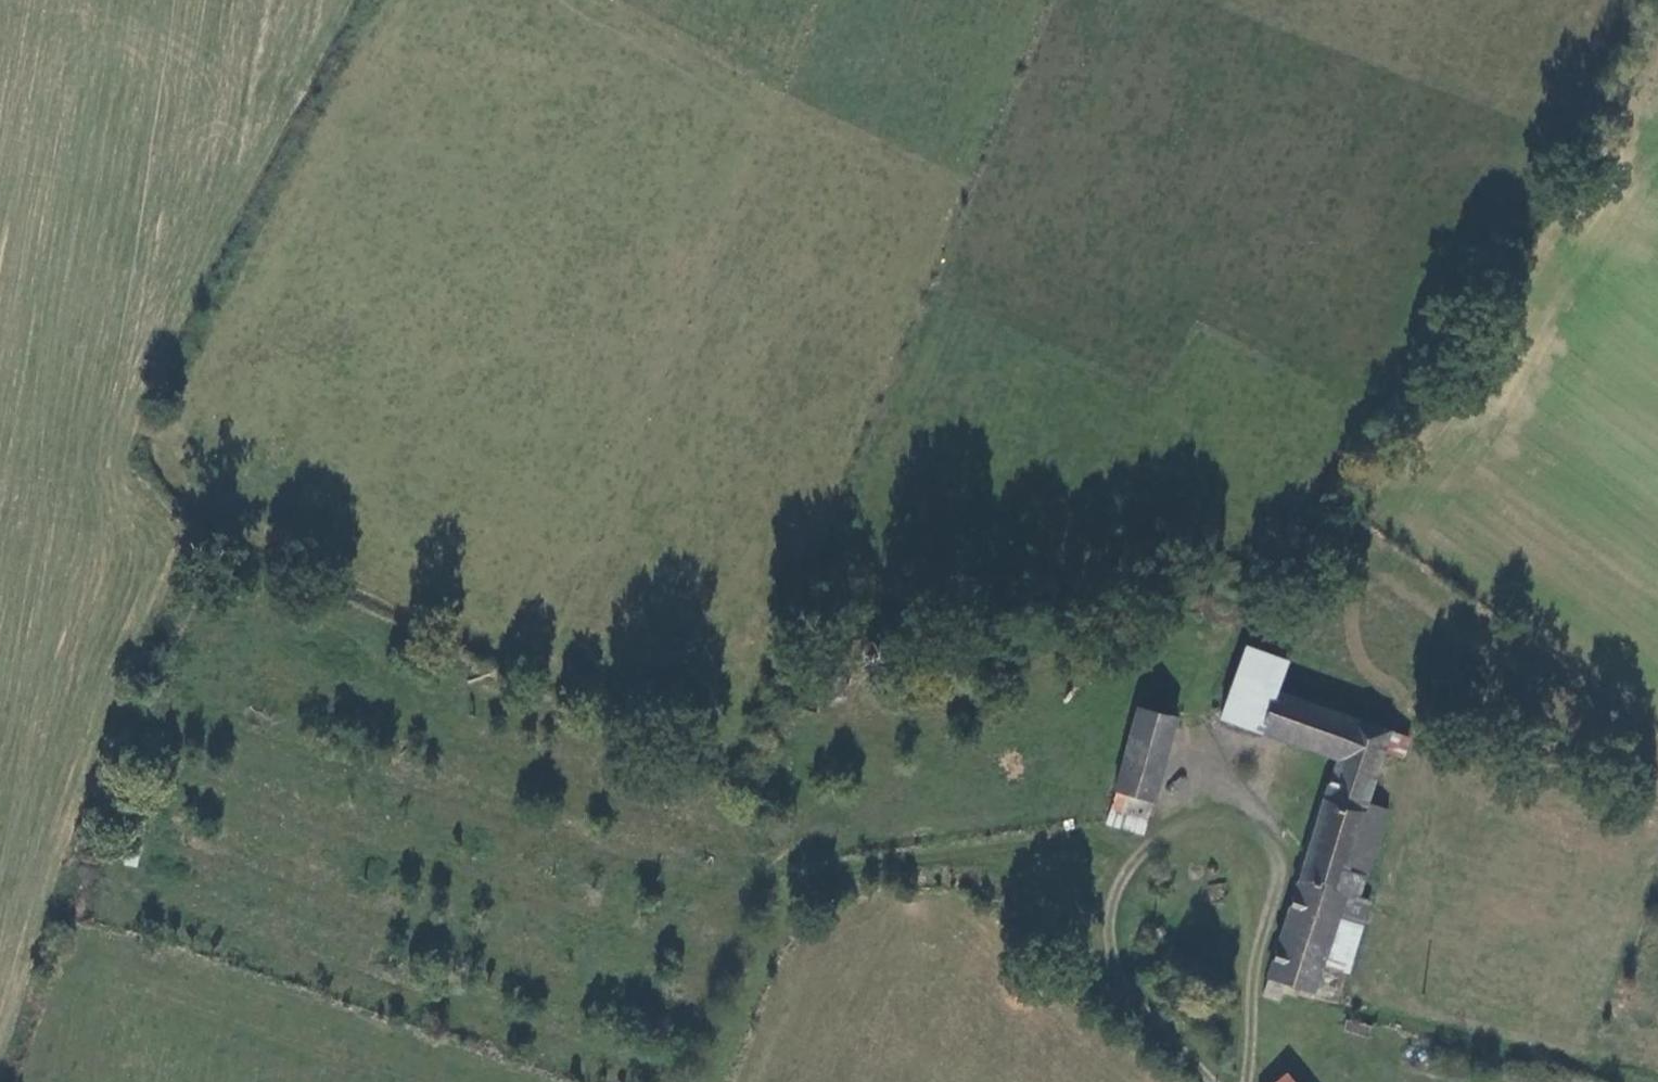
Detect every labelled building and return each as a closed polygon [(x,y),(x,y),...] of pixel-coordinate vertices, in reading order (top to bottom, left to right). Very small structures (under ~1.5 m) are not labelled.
[(1334,758),(1308,843),(1377,859),(1389,812),(1369,803),(1384,752),(1391,729),(1268,686),(1279,657),(1241,643),(1215,711),(1334,758)] [(1113,789),(1113,792),(1148,801),(1172,717),(1134,708),(1117,773),(1111,773),(1106,774),(1104,779),(1104,784),(1107,788),(1113,789)] [(1410,734),(1391,729),(1384,752),(1402,758),(1410,734)] [(1138,834),(1148,801),(1113,792),(1106,825),(1138,834)] [(1285,983),(1317,992),(1328,954),(1340,920),(1348,895),(1360,900),(1366,878),(1370,879),(1377,859),(1308,843),(1263,993),(1280,999),(1285,983)] [(1340,920),(1361,926),(1368,902),(1360,900),(1348,895),(1340,920)] [(1340,920),(1328,954),(1349,960),(1361,926),(1340,920)] [(1275,1081),(1296,1081),(1287,1071),(1275,1081)]
